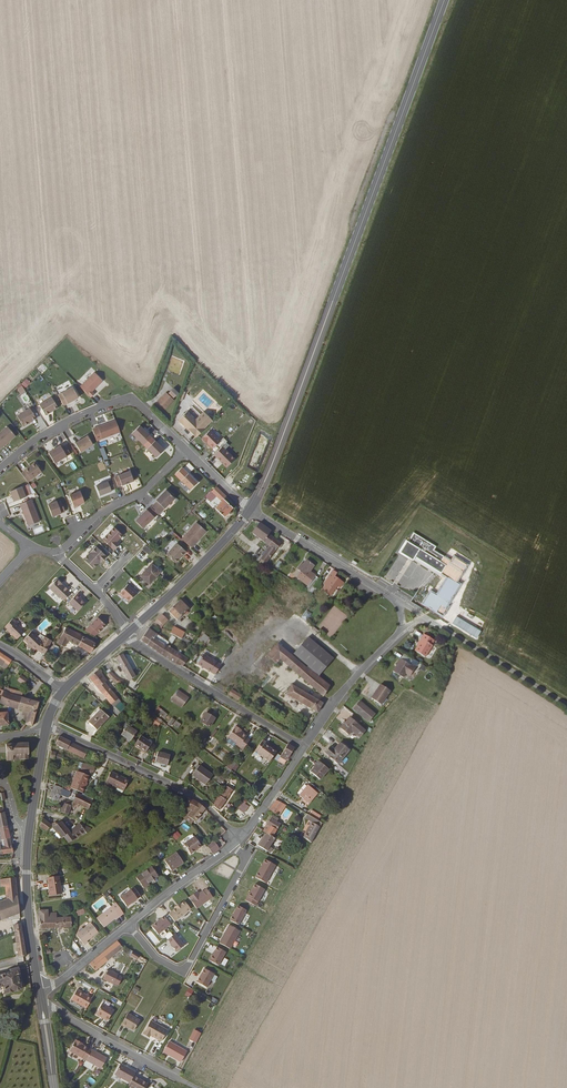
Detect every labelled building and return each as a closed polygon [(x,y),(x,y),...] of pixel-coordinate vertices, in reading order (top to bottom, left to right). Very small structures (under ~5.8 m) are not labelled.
[(104,382),(96,373),(81,388),(92,398),(95,395),(93,393),(104,382)] [(26,388),(31,383),(27,378),(21,384),(26,388)] [(17,387),(21,395),(26,392),(21,384),(17,387)] [(79,398),(74,388),(59,396),(65,406),(79,398)] [(179,394),(174,389),(170,394),(175,399),(179,394)] [(164,409),(172,400),(165,393),(157,402),(164,409)] [(59,408),(53,398),(40,406),(47,416),(59,408)] [(37,419),(31,409),(18,417),(24,427),(37,419)] [(213,421),(204,412),(196,419),(188,411),(179,420),(196,437),(213,421)] [(121,433),(117,421),(93,430),(98,442),(121,433)] [(153,438),(141,426),(133,434),(145,446),(153,438)] [(10,429),(0,438),(0,449),(1,450),(17,437),(10,429)] [(221,441),(210,430),(202,439),(206,443),(207,443),(213,449),(221,441)] [(94,445),(89,437),(76,444),(82,453),(94,445)] [(165,451),(156,442),(148,450),(157,458),(165,451)] [(63,449),(61,446),(50,453),(56,464),(71,455),(66,446),(63,449)] [(226,467),(234,458),(223,447),(214,455),(226,467)] [(43,473),(36,464),(25,471),(26,472),(22,474),(29,483),(43,473)] [(135,482),(131,472),(119,476),(119,477),(115,478),(118,486),(122,485),(123,486),(135,482)] [(198,484),(189,475),(182,482),(191,491),(198,484)] [(116,490),(113,481),(97,487),(101,496),(112,492),(112,491),(116,490)] [(226,500),(229,497),(218,486),(213,492),(215,494),(214,496),(217,498),(218,497),(224,502),(216,510),(226,518),(235,508),(226,500)] [(27,498),(23,488),(11,492),(15,502),(27,498)] [(158,502),(152,508),(158,514),(159,516),(176,500),(167,491),(157,501),(158,502)] [(85,503),(81,492),(71,496),(75,509),(79,507),(79,506),(85,503)] [(210,496),(206,503),(214,507),(218,500),(210,496)] [(41,522),(33,500),(22,505),(23,509),(30,527),(41,522)] [(66,512),(63,503),(58,504),(57,503),(49,506),(54,517),(66,512)] [(148,510),(136,522),(143,529),(158,514),(152,508),(151,508),(148,511),(148,510)] [(78,513),(65,519),(68,525),(81,520),(78,513)] [(198,522),(183,540),(193,548),(208,531),(198,522)] [(257,523),(250,533),(269,547),(275,540),(267,534),(268,532),(257,523)] [(103,540),(114,550),(119,544),(116,542),(123,535),(114,527),(103,540)] [(415,560),(442,578),(449,566),(445,563),(448,558),(438,551),(440,547),(415,533),(410,540),(408,539),(400,551),(415,560)] [(269,547),(259,560),(264,563),(277,546),(279,543),(275,540),(269,547)] [(150,550),(143,543),(140,547),(147,553),(150,550)] [(181,558),(182,559),(188,552),(178,543),(167,555),(176,563),(181,558)] [(104,556),(94,546),(82,559),(91,568),(98,561),(99,562),(104,556)] [(128,561),(133,556),(130,552),(124,557),(128,561)] [(151,583),(160,574),(151,566),(143,575),(151,583)] [(306,589),(310,592),(320,578),(303,566),(297,576),(309,584),(306,589)] [(332,570),(320,588),(330,595),(337,586),(338,587),(341,582),(334,577),(336,573),(332,570)] [(47,588),(62,602),(69,594),(65,591),(66,590),(55,580),(47,588)] [(135,593),(126,585),(117,595),(120,598),(121,597),(127,602),(135,593)] [(67,603),(76,611),(85,602),(79,597),(80,596),(76,593),(67,603)] [(184,610),(189,605),(182,599),(180,601),(178,599),(167,610),(176,618),(181,613),(184,610)] [(307,621),(312,613),(306,610),(302,618),(307,621)] [(158,626),(165,618),(160,613),(152,621),(156,625),(158,626)] [(86,628),(95,637),(107,624),(99,616),(86,628)] [(13,625),(14,624),(11,621),(3,629),(7,632),(6,633),(15,642),(22,634),(13,625)] [(181,632),(170,625),(166,631),(178,638),(181,632)] [(165,646),(168,642),(146,627),(140,641),(174,664),(181,666),(186,659),(165,646)] [(89,653),(93,643),(71,632),(64,629),(63,631),(56,644),(62,648),(65,642),(89,653)] [(431,644),(431,643),(433,639),(423,632),(420,637),(421,638),(414,649),(424,656),(431,644)] [(38,637),(36,639),(30,633),(22,642),(26,646),(25,647),(26,651),(28,650),(32,653),(34,651),(42,656),(43,655),(47,648),(41,645),(43,640),(38,637)] [(199,639),(205,644),(210,639),(205,634),(199,639)] [(172,644),(176,638),(172,635),(168,641),(172,644)] [(293,654),(314,671),(329,655),(307,637),(293,654)] [(275,664),(280,660),(283,663),(291,654),(278,642),(266,656),(275,664)] [(196,664),(209,672),(215,663),(202,654),(196,664)] [(287,666),(294,657),(291,654),(283,663),(287,666)] [(46,664),(50,659),(43,655),(42,656),(40,660),(46,664)] [(319,675),(333,658),(329,655),(314,671),(319,675)] [(0,657),(0,664),(6,668),(9,663),(0,657)] [(287,666),(323,696),(329,686),(313,672),(306,666),(306,667),(294,657),(287,666)] [(403,673),(407,675),(412,667),(398,658),(390,671),(400,677),(403,673)] [(135,677),(125,659),(117,663),(127,681),(135,677)] [(106,682),(100,675),(96,671),(87,678),(110,705),(116,699),(115,697),(118,695),(111,686),(108,689),(104,684),(106,682)] [(117,680),(109,672),(106,676),(112,683),(125,687),(126,683),(117,680)] [(17,681),(24,685),(28,679),(21,675),(17,681)] [(291,685),(286,694),(316,712),(322,703),(291,685)] [(381,705),(390,691),(380,685),(371,699),(381,705)] [(10,694),(7,693),(1,690),(0,689),(0,702),(9,705),(10,694)] [(23,693),(8,689),(7,693),(10,694),(22,697),(23,693)] [(188,698),(177,690),(170,699),(181,708),(188,698)] [(239,697),(230,691),(226,695),(236,701),(239,697)] [(9,705),(19,708),(22,697),(10,694),(9,705)] [(29,711),(35,713),(39,701),(22,697),(19,708),(23,709),(29,711)] [(354,708),(369,721),(375,713),(360,701),(354,708)] [(94,730),(106,718),(99,710),(86,722),(94,730)] [(26,722),(33,724),(35,713),(29,711),(27,717),(26,722)] [(356,722),(359,718),(353,713),(350,718),(356,722)] [(199,723),(207,728),(213,719),(204,714),(199,723)] [(152,722),(157,727),(161,722),(156,717),(152,722)] [(357,723),(356,722),(350,718),(349,717),(341,728),(348,734),(357,723)] [(179,728),(181,723),(173,719),(171,725),(179,728)] [(119,735),(128,742),(134,733),(125,726),(119,735)] [(245,737),(246,735),(241,732),(241,733),(238,732),(239,731),(240,730),(234,726),(226,737),(235,743),(234,745),(241,750),(248,740),(245,737)] [(53,745),(82,758),(86,751),(57,737),(53,745)] [(149,745),(138,737),(132,745),(142,753),(149,745)] [(256,752),(268,761),(273,754),(261,745),(265,740),(262,739),(254,749),(257,751),(256,752)] [(266,745),(267,742),(265,740),(261,745),(273,754),(275,751),(266,745)] [(329,755),(337,762),(348,750),(339,742),(329,755)] [(6,744),(6,760),(13,760),(13,761),(15,761),(15,759),(20,759),(29,759),(28,743),(6,744)] [(288,744),(281,754),(280,756),(286,760),(287,757),(293,747),(288,744)] [(153,763),(164,767),(167,758),(156,754),(153,763)] [(231,760),(227,766),(235,772),(240,765),(231,760)] [(94,774),(96,766),(80,762),(78,770),(94,774)] [(310,772),(320,779),(328,769),(319,762),(310,772)] [(190,777),(204,786),(211,776),(197,766),(190,777)] [(69,787),(82,793),(89,777),(77,771),(69,787)] [(112,785),(125,791),(130,780),(112,772),(106,785),(111,787),(112,785)] [(272,776),(267,780),(271,784),(276,780),(272,776)] [(50,796),(57,800),(63,789),(55,785),(50,796)] [(307,801),(308,803),(317,793),(308,785),(299,795),(303,799),(302,800),(305,803),(307,801)] [(224,786),(212,804),(211,805),(210,806),(217,811),(232,791),(224,786)] [(81,806),(85,807),(89,798),(77,793),(73,802),(66,799),(61,811),(68,813),(71,807),(76,809),(77,807),(79,808),(81,806)] [(90,809),(94,800),(89,798),(85,807),(90,809)] [(191,810),(197,802),(188,798),(186,804),(185,806),(185,807),(191,810)] [(284,804),(277,800),(269,810),(276,815),(284,804)] [(242,817),(249,804),(243,801),(238,810),(239,810),(237,814),(242,817)] [(194,821),(203,808),(197,802),(191,810),(185,807),(186,811),(186,813),(187,813),(188,814),(187,816),(194,821)] [(276,815),(280,817),(287,806),(284,804),(276,815)] [(321,816),(312,809),(309,815),(310,815),(318,821),(321,816)] [(311,822),(302,838),(310,842),(322,823),(318,821),(310,815),(307,819),(311,822)] [(269,817),(263,825),(264,825),(269,828),(265,833),(271,837),(272,836),(273,834),(278,825),(272,822),(274,820),(269,817)] [(51,826),(43,819),(42,821),(40,825),(41,826),(48,830),(50,826),(51,826)] [(59,834),(66,827),(60,821),(53,827),(59,834)] [(184,822),(181,826),(187,830),(189,827),(184,822)] [(82,826),(79,825),(71,833),(68,835),(73,840),(76,838),(76,839),(86,831),(89,834),(93,830),(88,828),(86,829),(82,826)] [(264,825),(261,831),(265,833),(269,828),(264,825)] [(68,835),(71,833),(66,827),(59,834),(64,839),(68,835)] [(175,840),(181,837),(179,831),(172,834),(175,840)] [(271,837),(265,833),(258,846),(266,850),(269,846),(274,837),(272,836),(271,837)] [(11,854),(7,834),(0,835),(0,856),(11,854)] [(199,845),(202,843),(197,834),(193,836),(193,835),(181,842),(187,853),(199,845)] [(205,846),(210,854),(217,849),(212,841),(205,846)] [(163,861),(170,871),(181,864),(175,854),(163,861)] [(275,863),(265,857),(255,875),(266,881),(275,863)] [(145,884),(155,877),(150,868),(134,878),(140,889),(146,886),(145,884)] [(49,895),(60,893),(57,876),(47,878),(49,895)] [(17,914),(14,878),(0,880),(0,887),(3,887),(4,898),(0,901),(0,920),(17,914)] [(260,885),(250,879),(245,888),(244,888),(242,892),(253,898),(260,885)] [(188,895),(196,907),(212,895),(206,886),(199,891),(197,889),(188,895)] [(120,897),(127,907),(139,898),(132,889),(120,897)] [(174,905),(167,911),(173,918),(189,906),(183,898),(179,901),(178,900),(173,904),(174,905)] [(132,907),(135,911),(142,905),(139,901),(132,907)] [(114,919),(120,913),(114,902),(95,917),(102,926),(113,917),(114,919)] [(238,904),(230,918),(238,923),(246,908),(238,904)] [(51,913),(50,910),(38,910),(38,929),(69,926),(69,923),(70,923),(70,922),(69,922),(69,917),(57,918),(56,913),(51,913)] [(169,921),(162,913),(150,923),(156,931),(169,921)] [(84,940),(95,931),(89,923),(74,935),(82,945),(86,941),(84,940)] [(239,929),(228,923),(219,941),(229,947),(239,929)] [(17,956),(24,955),(19,924),(12,925),(17,956)] [(155,946),(160,942),(150,930),(145,934),(155,946)] [(183,944),(174,932),(166,938),(176,950),(183,944)] [(91,974),(122,947),(116,939),(84,966),(91,974)] [(75,943),(71,945),(79,955),(82,953),(75,943)] [(225,950),(216,945),(209,958),(218,963),(225,950)] [(129,954),(136,959),(138,954),(131,949),(129,954)] [(55,965),(59,964),(58,957),(62,956),(61,951),(52,953),(55,965)] [(118,970),(123,974),(127,967),(122,964),(118,970)] [(213,972),(203,967),(196,980),(205,986),(213,972)] [(122,975),(117,973),(118,972),(108,968),(104,978),(114,982),(114,981),(119,984),(122,975)] [(13,993),(20,991),(16,976),(17,976),(16,972),(9,974),(9,976),(0,979),(0,991),(3,990),(5,996),(13,993)] [(193,988),(188,986),(184,993),(189,995),(193,988)] [(70,999),(85,1008),(91,997),(75,989),(70,999)] [(95,1013),(106,1020),(112,1009),(101,1003),(95,1013)] [(126,1013),(119,1024),(123,1026),(124,1025),(127,1027),(132,1030),(138,1020),(126,1013)] [(149,1033),(160,1040),(166,1029),(149,1019),(141,1033),(147,1037),(149,1033)] [(194,1029),(189,1039),(197,1042),(201,1032),(194,1029)] [(168,1039),(163,1050),(180,1060),(186,1049),(168,1039)] [(68,1053),(83,1062),(89,1051),(88,1051),(79,1045),(79,1044),(74,1042),(68,1053)] [(99,1071),(105,1060),(89,1051),(83,1062),(99,1071)] [(128,1086),(132,1078),(134,1075),(119,1066),(112,1077),(128,1086)] [(146,1086),(132,1078),(128,1086),(126,1087),(145,1087),(146,1086)]
